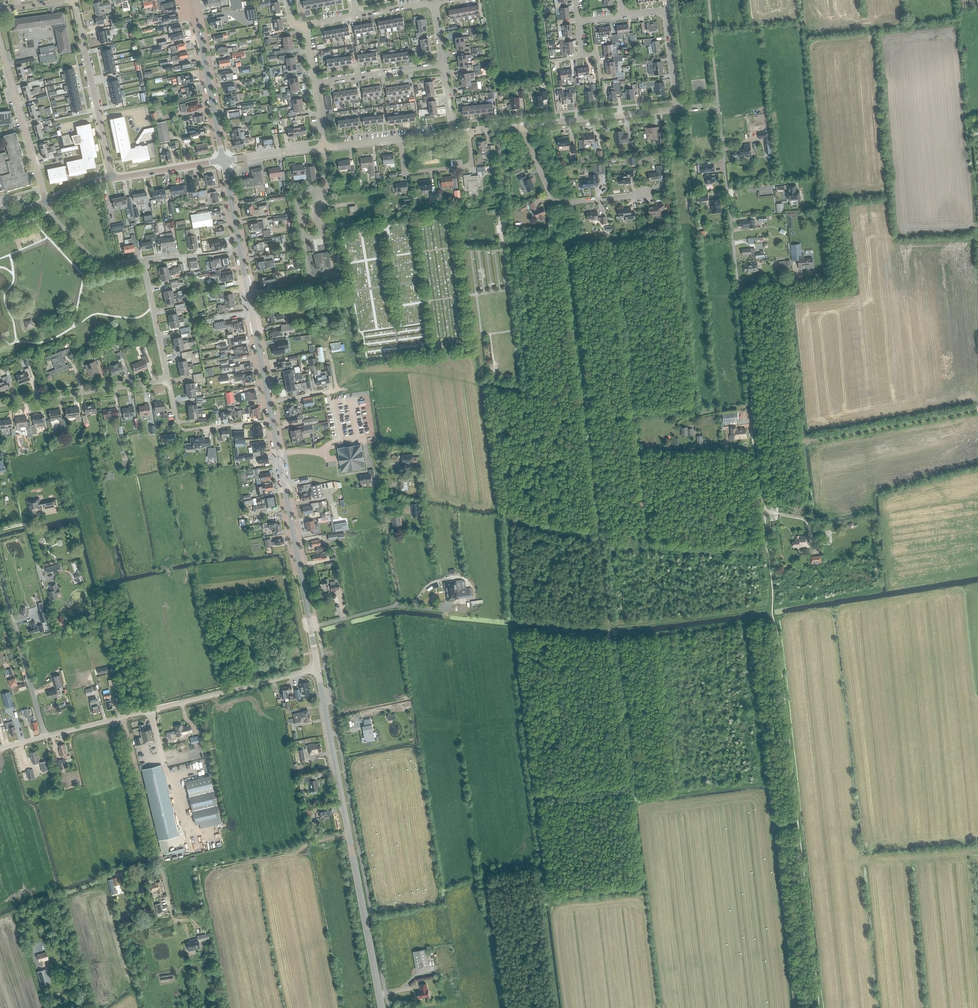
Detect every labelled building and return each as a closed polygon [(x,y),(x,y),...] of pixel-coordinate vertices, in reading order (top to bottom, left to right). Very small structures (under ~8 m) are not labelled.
[(124,0),(117,0),(118,3),(121,2),(123,12),(130,10),(128,1),(124,2),(124,0)] [(175,6),(174,0),(160,3),(160,4),(159,4),(158,0),(155,0),(152,1),(154,11),(158,10),(158,11),(162,10),(163,13),(176,10),(175,6)] [(231,6),(221,8),(222,12),(232,10),(242,8),(240,0),(230,0),(231,6)] [(309,1),(303,2),(305,10),(311,8),(310,0),(311,0),(309,0),(309,1)] [(94,4),(97,18),(106,16),(105,14),(102,14),(101,9),(107,8),(108,11),(111,10),(110,2),(100,4),(100,2),(94,4)] [(280,13),(278,2),(271,3),(273,14),(280,13)] [(478,5),(473,6),(474,15),(477,14),(478,19),(481,18),(480,14),(478,5)] [(559,9),(560,14),(569,13),(568,7),(562,8),(562,5),(555,6),(556,9),(559,9)] [(474,15),(473,6),(467,7),(468,16),(471,15),(472,20),(475,19),(474,15)] [(249,21),(257,19),(255,7),(247,9),(249,21)] [(461,8),(455,9),(456,18),(460,17),(461,22),(463,21),(462,17),(461,8)] [(456,18),(455,9),(449,11),(450,19),(454,19),(455,23),(457,23),(456,18)] [(65,12),(13,18),(14,30),(55,24),(55,27),(58,45),(40,47),(40,54),(39,54),(40,62),(56,60),(55,49),(59,49),(60,53),(70,52),(65,12)] [(556,15),(557,23),(564,22),(563,19),(570,19),(569,13),(560,14),(560,15),(556,15)] [(146,18),(147,22),(153,21),(153,23),(162,21),(163,24),(170,23),(170,24),(179,22),(177,14),(168,16),(168,17),(162,18),(162,17),(153,19),(152,17),(146,18)] [(97,18),(96,19),(97,25),(105,24),(104,20),(107,19),(106,16),(97,18)] [(216,19),(210,20),(211,27),(215,26),(215,28),(221,27),(220,20),(225,19),(224,16),(216,18),(216,19)] [(417,20),(418,27),(427,25),(426,19),(420,20),(419,17),(414,18),(414,21),(417,20)] [(274,20),(275,31),(283,29),(281,19),(274,20)] [(561,26),(562,31),(571,30),(571,24),(564,25),(564,22),(557,23),(558,26),(561,26)] [(647,25),(645,25),(644,22),(641,23),(642,30),(645,29),(648,29),(648,32),(653,32),(658,32),(657,22),(653,22),(653,23),(647,24),(647,25)] [(173,32),(181,30),(181,29),(182,29),(181,26),(180,27),(180,24),(169,27),(169,28),(168,28),(169,33),(173,32)] [(416,33),(417,37),(423,36),(422,32),(427,32),(427,25),(418,27),(419,33),(416,33)] [(615,35),(616,42),(619,42),(618,38),(621,38),(620,35),(623,34),(622,25),(617,26),(618,34),(615,35)] [(628,25),(622,25),(623,34),(627,34),(627,37),(630,37),(630,43),(634,42),(633,34),(629,34),(629,33),(628,25)] [(599,28),(599,32),(595,33),(597,44),(601,43),(601,41),(603,40),(603,37),(606,36),(605,27),(599,28)] [(616,42),(615,35),(612,35),(611,27),(605,27),(606,36),(609,36),(610,40),(612,39),(612,43),(616,42)] [(111,35),(110,30),(98,32),(100,43),(108,42),(107,36),(111,35)] [(559,37),(559,38),(556,38),(555,39),(555,41),(559,40),(566,40),(565,36),(572,36),(571,30),(562,31),(563,37),(559,37)] [(170,36),(171,41),(184,38),(182,32),(176,33),(176,35),(170,36)] [(214,36),(215,42),(223,40),(222,38),(227,37),(226,33),(214,36)] [(420,40),(421,46),(429,45),(429,39),(423,40),(423,36),(417,37),(411,38),(412,43),(417,42),(417,41),(420,40)] [(653,53),(660,52),(659,41),(656,41),(655,38),(643,39),(644,45),(652,44),(653,53)] [(566,42),(566,40),(559,40),(560,49),(561,49),(573,47),(573,42),(566,42)] [(280,50),(277,51),(278,54),(287,53),(286,49),(293,48),(292,43),(284,44),(284,48),(280,48),(280,50)] [(429,45),(421,46),(422,52),(419,53),(419,56),(425,56),(425,52),(430,51),(429,45)] [(574,53),(573,47),(561,49),(562,57),(567,56),(567,54),(574,53)] [(618,50),(604,51),(605,57),(613,56),(613,59),(622,58),(622,56),(618,56),(618,50)] [(244,51),(232,53),(233,59),(245,58),(244,51)] [(172,56),(172,59),(173,61),(184,59),(184,58),(188,57),(186,52),(179,53),(179,55),(172,56)] [(287,55),(279,56),(278,60),(284,61),(287,64),(287,65),(295,63),(294,57),(288,58),(287,55)] [(458,57),(459,63),(468,61),(467,57),(471,57),(471,55),(458,57)] [(31,61),(31,63),(35,62),(34,57),(16,61),(17,66),(23,65),(23,63),(31,61)] [(622,58),(613,59),(614,62),(606,63),(606,69),(618,67),(618,62),(623,62),(622,58)] [(218,61),(219,67),(223,66),(224,69),(232,67),(232,64),(230,65),(229,59),(218,61)] [(657,60),(648,60),(648,65),(649,65),(650,76),(663,74),(662,63),(657,63),(657,60)] [(181,71),(191,69),(190,65),(189,65),(189,62),(182,64),(182,65),(174,67),(175,70),(181,69),(181,71)] [(287,65),(287,68),(283,69),(283,71),(296,69),(295,63),(287,65)] [(240,67),(241,74),(251,72),(250,66),(240,67)] [(589,67),(583,68),(584,77),(588,76),(588,79),(587,79),(587,81),(588,81),(589,81),(590,84),(594,83),(593,79),(593,75),(590,76),(589,67)] [(618,67),(606,69),(607,75),(615,74),(616,77),(624,76),(624,73),(618,73),(618,67)] [(61,74),(61,77),(74,74),(73,68),(64,70),(64,73),(61,74)] [(584,77),(583,68),(577,68),(578,76),(576,77),(577,84),(579,84),(579,81),(582,81),(581,77),(584,77)] [(572,69),(566,70),(567,79),(570,79),(571,82),(573,82),(574,86),(576,86),(575,78),(573,79),(572,69)] [(233,73),(232,70),(221,72),(222,77),(223,77),(223,81),(233,79),(233,73)] [(567,79),(566,70),(560,71),(561,80),(559,80),(559,84),(558,84),(558,87),(563,87),(562,83),(564,83),(564,79),(567,79)] [(180,77),(176,78),(176,79),(172,80),(173,85),(177,84),(177,85),(180,84),(185,83),(189,82),(189,84),(194,83),(192,75),(184,76),(185,77),(181,78),(181,77),(180,77)] [(425,83),(426,89),(434,88),(433,82),(429,82),(428,79),(421,81),(421,83),(425,83)] [(470,79),(462,81),(463,87),(470,86),(471,90),(478,89),(477,82),(471,83),(470,79)] [(77,86),(75,80),(66,82),(67,85),(63,86),(64,89),(77,86)] [(648,82),(642,82),(643,88),(649,88),(649,85),(654,84),(655,87),(656,94),(665,93),(664,83),(658,84),(657,81),(648,82)] [(235,84),(233,83),(223,85),(224,89),(225,93),(234,92),(235,93),(237,93),(236,84),(235,84)] [(611,91),(608,92),(609,98),(609,102),(617,101),(616,94),(621,94),(620,83),(613,84),(613,88),(611,88),(611,91)] [(291,89),(286,90),(287,92),(300,90),(299,84),(290,85),(291,89)] [(626,97),(627,100),(634,99),(633,91),(637,91),(637,84),(632,85),(632,89),(626,90),(626,93),(622,93),(623,97),(626,97)] [(410,94),(410,98),(413,97),(413,94),(411,94),(410,85),(404,86),(405,95),(407,95),(410,94)] [(180,96),(182,95),(187,94),(188,98),(197,95),(195,86),(181,89),(181,91),(179,92),(180,96)] [(377,96),(380,96),(381,99),(383,99),(383,95),(382,95),(380,86),(374,87),(376,96),(377,96)] [(398,96),(399,99),(401,99),(401,96),(399,96),(398,86),(392,87),(393,97),(395,97),(398,96)] [(398,86),(399,96),(401,96),(404,95),(404,98),(407,98),(407,95),(405,95),(404,86),(398,86)] [(375,96),(375,100),(377,99),(377,96),(376,96),(374,87),(368,88),(370,97),(371,97),(375,96)] [(393,100),(395,100),(395,97),(393,97),(392,87),(386,88),(387,98),(392,97),(393,100)] [(369,101),(371,100),(371,97),(370,97),(368,88),(363,89),(364,98),(369,97),(369,101)] [(423,97),(424,100),(431,99),(431,96),(435,95),(434,88),(426,89),(427,96),(423,97)] [(360,99),(359,99),(357,89),(351,90),(353,100),(354,100),(357,99),(358,102),(360,102),(360,99)] [(570,93),(567,94),(568,104),(573,103),(573,96),(576,96),(575,89),(570,89),(570,93)] [(351,100),(352,103),(354,103),(354,100),(353,100),(351,90),(345,91),(347,101),(348,100),(351,100)] [(568,104),(567,94),(563,94),(563,90),(557,91),(558,98),(561,97),(562,104),(568,104)] [(30,92),(24,93),(26,100),(32,98),(31,94),(35,93),(34,91),(30,92)] [(348,100),(347,101),(345,91),(339,92),(341,101),(342,101),(346,101),(346,104),(348,104),(348,100)] [(533,97),(535,107),(543,106),(542,100),(547,99),(546,91),(539,91),(540,96),(533,97)] [(79,98),(78,92),(69,94),(69,97),(66,98),(66,101),(79,98)] [(335,102),(340,102),(340,105),(342,105),(342,101),(341,101),(339,92),(333,93),(335,102)] [(237,101),(237,96),(226,97),(226,101),(226,104),(226,103),(227,107),(235,106),(234,101),(237,101)] [(511,103),(511,104),(509,105),(508,105),(508,108),(509,108),(511,108),(511,109),(519,109),(519,102),(519,98),(510,98),(510,103),(511,103)] [(428,102),(429,109),(437,108),(436,101),(431,101),(431,99),(424,100),(424,103),(428,102)] [(188,110),(188,113),(201,110),(200,108),(202,108),(201,104),(199,105),(198,100),(186,103),(187,106),(184,107),(184,111),(188,110)] [(294,110),(290,111),(290,113),(288,113),(289,117),(296,115),(296,112),(303,111),(302,105),(293,106),(294,110)] [(437,108),(429,109),(430,115),(426,116),(426,119),(434,118),(434,115),(438,114),(437,108)] [(9,124),(9,128),(12,127),(10,111),(0,112),(0,125),(9,124)] [(193,117),(195,124),(204,122),(203,119),(204,118),(203,116),(193,117)] [(389,124),(396,124),(395,116),(388,117),(389,124)] [(129,149),(122,117),(110,120),(111,125),(110,125),(112,132),(113,132),(114,140),(114,141),(115,148),(116,148),(117,152),(122,151),(122,153),(123,155),(124,157),(126,158),(128,158),(130,158),(132,158),(133,163),(137,162),(138,162),(147,161),(146,160),(155,158),(155,156),(156,156),(157,156),(154,142),(147,144),(148,144),(148,145),(141,147),(141,145),(135,146),(135,147),(135,148),(129,149)] [(231,124),(232,127),(239,125),(238,118),(230,120),(229,120),(229,123),(231,124)] [(295,121),(297,136),(306,135),(305,127),(298,128),(297,120),(295,121)] [(339,128),(346,128),(345,120),(338,121),(339,128)] [(297,136),(295,121),(292,121),(293,128),(287,129),(288,137),(297,136)] [(159,143),(169,141),(166,122),(156,124),(159,143)] [(74,175),(75,176),(82,174),(81,173),(86,172),(85,168),(87,167),(89,166),(91,165),(92,163),(92,161),(92,160),(92,157),(97,156),(96,152),(95,145),(94,145),(92,136),(93,136),(92,129),(91,129),(90,124),(76,127),(77,135),(71,136),(74,144),(79,143),(83,160),(67,164),(68,167),(48,171),(49,175),(48,175),(48,178),(49,178),(50,183),(55,182),(55,183),(63,181),(67,180),(66,175),(69,175),(70,176),(74,175)] [(240,128),(231,130),(233,139),(241,138),(241,135),(240,128)] [(656,139),(656,143),(664,142),(663,132),(659,133),(658,128),(646,129),(646,134),(645,134),(645,138),(651,138),(651,139),(656,139)] [(617,132),(615,132),(616,143),(623,142),(626,142),(626,143),(629,142),(628,135),(625,135),(625,136),(623,136),(623,135),(623,131),(619,132),(617,132)] [(1,190),(5,189),(5,191),(30,184),(27,172),(24,172),(20,158),(22,157),(15,132),(3,136),(8,155),(6,155),(5,152),(0,153),(0,191),(1,190)] [(758,133),(759,139),(764,139),(765,144),(771,143),(769,132),(758,133)] [(585,148),(585,144),(592,143),(592,147),(595,147),(595,148),(599,147),(598,140),(595,141),(594,134),(590,135),(584,136),(584,140),(579,140),(580,148),(585,148)] [(190,135),(182,136),(183,140),(184,140),(184,143),(190,142),(190,140),(191,139),(190,135)] [(262,147),(274,145),(273,137),(261,139),(262,147)] [(558,139),(559,147),(569,145),(569,137),(564,137),(564,138),(558,139)] [(245,143),(248,143),(247,139),(244,140),(242,141),(242,140),(233,142),(234,143),(233,143),(234,148),(236,147),(236,149),(243,147),(243,143),(245,143)] [(485,141),(478,142),(479,153),(480,153),(480,155),(481,155),(485,154),(485,152),(487,152),(487,154),(487,155),(492,154),(490,146),(486,146),(485,141)] [(196,146),(198,155),(208,153),(207,146),(205,146),(205,144),(196,146)] [(733,158),(742,157),(742,158),(752,157),(751,149),(751,144),(745,145),(746,151),(743,151),(743,150),(735,151),(735,153),(733,153),(733,158)] [(164,152),(164,155),(160,155),(161,160),(165,159),(165,160),(171,159),(169,148),(164,149),(164,152)] [(49,157),(48,153),(52,152),(51,149),(47,150),(41,152),(43,158),(49,157)] [(394,163),(393,155),(383,156),(384,164),(394,163)] [(368,168),(369,174),(374,174),(372,157),(367,158),(367,159),(361,160),(362,168),(368,168)] [(339,170),(350,169),(351,172),(354,172),(354,165),(350,165),(350,160),(345,161),(345,162),(338,162),(339,170)] [(315,180),(314,167),(305,168),(303,169),(303,165),(292,166),(293,176),(304,175),(304,174),(306,174),(307,181),(315,180)] [(715,172),(714,165),(701,166),(702,173),(715,172)] [(659,173),(662,172),(662,166),(656,166),(657,172),(648,173),(649,181),(660,180),(659,173)] [(465,188),(468,187),(468,190),(478,189),(477,187),(481,187),(480,176),(482,176),(481,172),(485,172),(485,167),(477,168),(478,173),(478,176),(471,176),(471,175),(463,175),(465,188)] [(246,178),(240,179),(242,188),(248,187),(258,185),(265,184),(267,183),(265,172),(264,172),(263,168),(251,170),(252,178),(248,178),(246,178)] [(270,177),(279,176),(279,181),(285,180),(284,172),(280,172),(280,168),(276,168),(276,169),(269,170),(270,177)] [(627,176),(619,176),(620,184),(627,183),(627,184),(630,183),(630,177),(633,176),(633,170),(627,171),(627,176)] [(215,184),(213,174),(208,175),(205,176),(207,186),(210,186),(210,185),(215,184)] [(525,174),(518,177),(520,181),(520,180),(523,186),(522,187),(523,189),(523,190),(523,191),(524,191),(525,193),(524,193),(528,192),(531,191),(532,190),(535,189),(532,183),(531,178),(527,180),(526,178),(527,178),(525,174)] [(712,182),(718,182),(717,174),(705,175),(706,184),(712,184),(712,182)] [(590,180),(580,181),(580,188),(595,187),(595,185),(594,183),(598,183),(598,175),(594,175),(591,175),(591,180),(590,180)] [(439,181),(439,182),(439,186),(439,187),(440,189),(442,189),(443,189),(443,186),(451,185),(451,188),(457,188),(456,181),(452,182),(452,179),(452,177),(442,178),(442,179),(440,179),(439,180),(439,181)] [(195,190),(193,179),(187,180),(188,192),(192,191),(195,191),(195,190)] [(431,181),(422,182),(423,190),(422,190),(422,194),(426,193),(426,190),(432,189),(432,187),(431,181)] [(396,184),(397,192),(408,191),(407,182),(403,183),(396,184)] [(788,191),(789,200),(800,199),(799,195),(800,195),(800,191),(799,191),(799,190),(796,191),(795,184),(788,185),(789,191),(788,191)] [(187,196),(186,185),(170,188),(170,189),(171,194),(171,195),(181,193),(181,197),(187,196)] [(170,189),(164,190),(164,189),(159,190),(160,199),(166,198),(165,195),(171,194),(170,189)] [(161,204),(160,199),(159,190),(158,190),(155,190),(155,191),(152,191),(153,200),(157,199),(158,205),(161,204)] [(199,199),(205,198),(205,199),(207,198),(208,204),(219,202),(217,192),(207,194),(206,190),(188,194),(189,199),(199,197),(199,199)] [(696,202),(708,201),(708,192),(695,194),(696,202)] [(134,200),(134,202),(135,203),(137,202),(138,202),(138,206),(141,205),(139,194),(133,195),(133,201),(134,200)] [(125,196),(119,198),(120,205),(121,209),(124,209),(123,204),(127,204),(126,199),(125,196)] [(119,198),(112,199),(114,207),(118,206),(119,210),(121,209),(120,205),(119,198)] [(721,213),(720,200),(711,201),(712,214),(721,213)] [(536,218),(539,217),(540,220),(545,219),(543,215),(546,214),(543,208),(537,210),(536,208),(537,207),(534,202),(530,204),(532,209),(533,209),(534,212),(536,218)] [(649,216),(654,215),(654,216),(657,216),(657,217),(658,218),(660,218),(661,217),(661,215),(661,211),(665,208),(662,203),(657,206),(657,207),(653,207),(649,207),(649,216)] [(245,207),(247,216),(255,215),(254,214),(260,213),(259,210),(258,210),(254,210),(253,205),(245,207)] [(191,215),(193,228),(212,224),(211,214),(212,214),(213,216),(217,215),(217,214),(221,214),(220,208),(213,209),(210,209),(210,210),(198,212),(198,214),(191,215)] [(626,217),(626,221),(635,220),(634,212),(631,212),(630,208),(618,209),(619,218),(626,217)] [(601,221),(601,224),(606,224),(606,217),(601,217),(598,218),(597,211),(593,212),(587,213),(588,220),(598,219),(598,221),(601,221)] [(151,213),(143,214),(145,222),(152,221),(151,213)] [(798,213),(788,214),(790,228),(794,228),(793,217),(798,217),(798,213)] [(175,227),(173,220),(166,221),(167,225),(170,225),(171,228),(175,227)] [(755,228),(755,220),(739,221),(740,227),(742,226),(742,227),(748,227),(748,225),(750,225),(750,228),(755,228)] [(258,222),(249,223),(250,232),(255,231),(255,232),(256,233),(259,233),(260,232),(260,230),(265,229),(263,222),(258,223),(258,222)] [(215,232),(216,235),(224,234),(223,227),(213,228),(213,225),(207,226),(207,230),(211,229),(211,232),(215,232)] [(190,229),(191,236),(187,236),(189,249),(197,248),(196,235),(195,235),(200,234),(199,228),(190,229)] [(169,238),(168,233),(166,234),(167,246),(174,245),(173,237),(169,238)] [(141,243),(142,249),(152,247),(151,241),(155,240),(154,234),(145,236),(146,242),(141,243)] [(132,239),(124,240),(125,246),(123,246),(124,252),(134,251),(133,245),(136,244),(135,235),(131,235),(132,239)] [(262,242),(253,244),(254,252),(263,250),(263,248),(265,247),(264,244),(271,243),(279,241),(279,244),(283,243),(281,236),(263,239),(264,242),(262,242)] [(219,239),(210,241),(211,246),(212,246),(213,250),(221,248),(227,247),(226,241),(220,242),(219,239)] [(755,248),(742,249),(743,255),(751,255),(751,259),(755,259),(755,248)] [(313,254),(316,269),(331,266),(328,251),(313,254)] [(792,256),(792,261),(798,261),(799,269),(806,268),(806,267),(813,266),(813,258),(805,259),(804,255),(792,256)] [(209,260),(211,269),(221,267),(221,268),(224,267),(224,268),(223,268),(228,267),(227,267),(227,266),(230,265),(229,256),(220,258),(213,260),(213,259),(209,260)] [(188,260),(189,268),(193,267),(193,268),(198,268),(197,259),(188,260)] [(265,259),(256,261),(258,271),(267,269),(267,268),(274,267),(273,260),(265,262),(265,259)] [(759,272),(758,263),(747,265),(747,266),(744,267),(745,272),(747,271),(748,273),(759,272)] [(158,270),(159,275),(173,272),(177,272),(184,270),(182,264),(178,265),(179,267),(172,268),(173,269),(168,270),(167,266),(159,268),(159,270),(158,270)] [(220,277),(221,278),(221,281),(228,280),(228,279),(233,279),(231,270),(220,272),(220,277)] [(159,275),(160,277),(160,278),(161,278),(161,280),(169,279),(169,277),(169,275),(174,274),(178,274),(177,272),(173,272),(159,275)] [(259,278),(261,286),(267,284),(267,282),(274,281),(273,276),(266,278),(266,277),(259,278)] [(278,287),(275,287),(275,292),(290,290),(289,284),(287,284),(287,285),(278,287)] [(164,294),(163,294),(164,298),(179,295),(178,292),(173,293),(172,290),(164,291),(164,294)] [(225,292),(219,293),(220,295),(220,298),(220,299),(224,298),(221,299),(221,301),(225,301),(233,299),(232,294),(226,295),(226,294),(225,292)] [(179,295),(164,298),(165,302),(166,302),(166,304),(174,302),(175,302),(174,299),(179,298),(185,297),(184,294),(179,295)] [(222,305),(218,306),(219,311),(222,311),(228,310),(227,307),(234,305),(233,299),(225,301),(226,305),(222,306),(222,305)] [(168,317),(169,321),(183,318),(183,316),(178,317),(177,313),(168,315),(169,317),(168,317)] [(266,315),(268,324),(275,322),(274,319),(276,319),(277,320),(284,318),(283,313),(276,314),(276,316),(273,316),(273,314),(266,315)] [(214,322),(213,316),(199,318),(200,324),(207,323),(214,322)] [(169,321),(170,326),(171,325),(171,328),(179,326),(178,322),(184,321),(183,318),(169,321)] [(34,327),(32,319),(24,322),(26,329),(34,327)] [(226,328),(226,326),(233,325),(233,324),(234,324),(236,333),(245,331),(242,320),(237,321),(237,320),(232,320),(232,321),(225,322),(225,321),(214,323),(215,330),(226,328)] [(281,324),(282,331),(293,330),(292,323),(281,324)] [(276,337),(275,337),(282,335),(281,329),(274,330),(269,330),(270,338),(276,337)] [(228,339),(229,345),(237,344),(237,343),(241,342),(241,341),(246,340),(245,336),(233,338),(228,339)] [(173,341),(174,345),(188,342),(188,339),(183,340),(182,337),(173,339),(174,341),(173,341)] [(278,346),(272,347),(274,355),(280,354),(280,355),(285,354),(284,353),(284,348),(288,347),(287,341),(281,342),(277,343),(278,346)] [(174,345),(175,349),(176,351),(184,350),(184,346),(189,345),(188,342),(174,345)] [(330,346),(331,353),(342,351),(340,342),(331,344),(331,346),(330,346)] [(233,351),(235,351),(235,354),(248,351),(247,345),(233,347),(233,351)] [(47,357),(48,361),(52,359),(55,369),(48,372),(50,376),(69,368),(68,365),(66,365),(63,357),(71,354),(69,348),(47,357)] [(132,365),(135,372),(148,368),(146,363),(149,362),(147,355),(141,357),(143,361),(132,365)] [(109,367),(112,374),(119,372),(124,370),(122,366),(126,365),(123,358),(118,360),(119,363),(109,367)] [(84,372),(87,371),(89,377),(99,373),(95,361),(85,365),(86,368),(83,369),(84,372)] [(178,365),(179,369),(193,366),(192,363),(187,364),(186,361),(178,362),(179,365),(178,365)] [(291,362),(289,362),(286,363),(286,361),(278,363),(279,365),(276,365),(276,370),(284,368),(283,366),(287,365),(287,367),(291,366),(291,362)] [(234,365),(235,371),(239,370),(239,369),(244,368),(244,369),(250,368),(250,367),(251,367),(250,362),(243,363),(239,364),(234,365)] [(323,371),(323,372),(321,372),(321,374),(323,384),(324,383),(324,384),(326,384),(326,383),(329,382),(328,376),(331,375),(329,365),(326,366),(327,371),(323,371)] [(179,369),(179,370),(180,373),(181,375),(189,373),(188,370),(194,368),(193,366),(179,369)] [(29,378),(32,376),(29,368),(24,370),(25,373),(16,376),(19,384),(30,380),(29,378)] [(283,372),(284,379),(299,376),(302,375),(301,372),(295,373),(294,369),(283,372)] [(9,388),(7,383),(12,381),(8,370),(5,371),(7,376),(3,377),(5,381),(0,382),(0,391),(9,388)] [(254,381),(252,373),(242,374),(242,371),(235,372),(235,377),(236,377),(236,380),(244,379),(244,383),(254,381)] [(299,376),(284,379),(286,386),(294,384),(293,380),(300,379),(299,376)] [(294,384),(286,386),(287,392),(291,391),(292,395),(298,394),(297,390),(295,390),(295,387),(298,387),(304,386),(305,389),(311,388),(310,381),(294,384)] [(232,391),(225,393),(227,403),(234,402),(232,391)] [(248,392),(244,393),(246,401),(247,401),(257,399),(256,391),(248,392)] [(303,400),(304,407),(314,405),(312,399),(303,400)] [(155,409),(155,411),(164,410),(163,402),(154,403),(155,409)] [(84,406),(85,414),(96,413),(94,404),(84,406)] [(150,415),(149,404),(145,404),(145,406),(139,407),(140,415),(144,415),(145,416),(150,415)] [(122,409),(124,417),(134,415),(133,406),(129,406),(129,408),(122,409)] [(250,406),(245,407),(246,410),(246,413),(247,413),(251,412),(251,415),(252,418),(260,417),(259,407),(251,409),(250,406)] [(285,407),(287,416),(295,415),(294,412),(298,411),(298,407),(294,408),(293,406),(285,407)] [(80,421),(78,407),(66,408),(67,418),(75,417),(76,422),(80,421)] [(103,410),(103,415),(104,420),(107,419),(107,418),(118,416),(116,408),(103,410)] [(228,412),(220,413),(220,417),(221,417),(222,420),(226,419),(226,417),(232,416),(231,411),(232,411),(231,408),(227,408),(228,412)] [(57,420),(60,420),(62,429),(65,428),(64,419),(61,419),(60,409),(49,411),(51,421),(54,420),(57,419),(57,420)] [(243,409),(234,411),(235,415),(236,415),(237,417),(241,417),(241,415),(246,414),(246,413),(246,410),(243,411),(243,409)] [(42,414),(32,415),(34,425),(31,426),(32,434),(37,433),(36,427),(46,426),(44,416),(42,416),(42,414)] [(289,418),(290,423),(298,422),(297,419),(300,418),(300,419),(303,419),(302,415),(298,415),(299,417),(297,417),(297,416),(289,418)] [(26,416),(16,418),(18,431),(25,430),(26,435),(27,435),(27,438),(32,438),(30,426),(27,426),(26,416)] [(1,429),(11,428),(10,418),(0,420),(1,429)] [(262,425),(254,426),(254,430),(255,437),(263,436),(263,435),(264,434),(264,432),(263,431),(262,425)] [(298,430),(291,431),(293,441),(303,439),(302,434),(313,433),(312,426),(303,428),(303,429),(298,430)] [(735,435),(735,438),(746,437),(745,435),(746,435),(746,429),(738,430),(738,426),(732,427),(733,435),(735,435)] [(682,427),(683,436),(689,436),(689,435),(693,435),(692,428),(688,429),(688,427),(682,427)] [(229,436),(229,430),(221,431),(221,433),(218,433),(219,441),(222,440),(222,437),(229,436)] [(727,440),(726,430),(721,430),(722,444),(729,443),(729,441),(728,441),(728,440),(727,440)] [(175,434),(161,435),(162,443),(166,443),(172,442),(176,442),(175,434)] [(195,439),(191,439),(191,449),(196,449),(196,448),(204,448),(204,447),(210,446),(210,440),(204,440),(203,439),(199,439),(199,438),(195,438),(195,439)] [(260,443),(260,442),(258,443),(257,442),(252,443),(253,452),(263,451),(262,448),(266,447),(265,442),(260,443)] [(338,448),(339,455),(341,465),(342,471),(365,467),(361,445),(338,448)] [(258,457),(259,463),(268,462),(267,455),(261,456),(260,452),(253,453),(254,457),(258,457)] [(402,464),(408,464),(409,465),(414,465),(414,464),(417,463),(416,457),(413,457),(413,453),(403,453),(403,462),(402,462),(402,464)] [(360,476),(361,484),(372,482),(371,477),(375,476),(373,469),(369,470),(369,474),(360,476)] [(260,475),(254,476),(255,479),(260,478),(261,481),(267,480),(267,479),(271,478),(270,473),(260,474),(260,475)] [(340,483),(332,485),(333,494),(342,493),(340,483)] [(263,484),(257,485),(259,496),(265,495),(265,491),(266,491),(266,492),(269,491),(269,490),(274,489),(273,484),(270,484),(265,485),(265,487),(264,487),(263,484)] [(312,486),(312,484),(299,486),(300,492),(308,491),(307,488),(311,487),(310,486),(311,486),(312,486)] [(323,496),(322,490),(321,484),(312,486),(311,486),(312,491),(312,492),(301,494),(302,501),(311,499),(311,496),(313,496),(313,498),(323,496)] [(275,497),(262,499),(262,503),(265,503),(266,507),(277,505),(275,497)] [(41,504),(39,498),(33,500),(33,499),(26,500),(29,512),(30,514),(36,513),(35,510),(42,509),(41,506),(44,505),(44,503),(41,504)] [(50,501),(47,501),(44,502),(43,502),(44,503),(44,505),(45,508),(51,507),(52,507),(55,506),(56,506),(55,506),(55,503),(54,500),(50,501)] [(303,507),(304,514),(313,513),(312,508),(322,506),(321,502),(311,504),(311,506),(303,507)] [(402,526),(400,515),(391,516),(392,523),(393,527),(402,526)] [(282,530),(281,524),(277,525),(277,521),(263,524),(263,525),(261,526),(261,529),(264,528),(264,529),(270,528),(270,530),(275,529),(276,531),(282,530)] [(312,530),(313,534),(320,532),(318,523),(315,524),(314,521),(306,522),(307,531),(312,530)] [(334,524),(335,532),(348,529),(347,522),(334,524)] [(345,540),(344,532),(337,534),(338,540),(338,541),(345,540)] [(809,547),(808,536),(799,536),(796,536),(796,542),(792,542),(792,547),(796,547),(797,548),(799,548),(799,547),(802,547),(802,548),(809,547)] [(280,545),(284,544),(283,539),(275,540),(275,542),(271,542),(270,539),(268,539),(268,537),(264,538),(265,540),(264,540),(266,548),(272,547),(272,546),(276,545),(276,546),(280,545)] [(312,542),(310,542),(311,547),(316,547),(317,552),(323,551),(322,545),(321,545),(320,539),(311,541),(312,542)] [(316,555),(313,556),(314,560),(318,559),(319,560),(326,559),(325,552),(320,553),(321,554),(316,554),(316,555)] [(811,564),(816,564),(816,565),(820,564),(820,563),(821,563),(821,556),(810,557),(811,564)] [(80,577),(80,576),(83,575),(79,562),(72,564),(75,572),(79,571),(80,574),(74,575),(75,579),(80,577)] [(45,568),(47,573),(61,569),(60,564),(45,568)] [(456,582),(445,584),(446,589),(447,601),(460,599),(471,597),(470,588),(466,588),(466,586),(462,587),(461,580),(457,580),(456,582)] [(325,595),(326,596),(329,595),(330,594),(329,592),(330,592),(329,591),(327,581),(318,583),(320,594),(324,593),(325,595)] [(330,585),(331,591),(340,590),(339,584),(338,584),(338,581),(335,581),(335,584),(330,585)] [(57,595),(60,594),(59,590),(56,590),(55,588),(56,588),(55,584),(50,585),(51,592),(49,592),(49,596),(48,596),(49,600),(56,598),(57,598),(57,595)] [(47,621),(44,611),(39,613),(42,623),(47,621)] [(36,626),(34,620),(30,622),(32,628),(29,628),(30,633),(34,632),(34,633),(40,631),(40,632),(44,631),(42,625),(36,626)] [(375,643),(363,646),(364,652),(376,650),(375,643)] [(351,656),(347,657),(349,666),(361,663),(359,654),(357,655),(356,651),(357,651),(349,653),(350,653),(351,656)] [(354,673),(350,674),(352,683),(359,681),(359,684),(365,683),(363,671),(358,672),(355,673),(355,672),(354,673)] [(60,675),(52,677),(55,688),(63,686),(60,675)] [(9,680),(8,680),(8,681),(9,684),(9,685),(10,687),(12,694),(19,692),(19,691),(24,690),(24,689),(25,688),(24,683),(17,685),(17,684),(16,683),(16,682),(15,679),(15,678),(14,679),(10,680),(9,680)] [(302,684),(300,684),(302,694),(304,694),(309,693),(307,683),(302,684)] [(384,685),(385,692),(395,690),(393,683),(384,685)] [(291,686),(286,687),(288,694),(288,698),(289,698),(290,701),(296,700),(295,695),(293,695),(291,686)] [(85,689),(87,696),(94,694),(92,687),(85,689)] [(48,692),(50,698),(58,696),(57,695),(61,694),(60,690),(56,691),(56,690),(48,692)] [(110,697),(108,690),(102,691),(107,710),(113,708),(110,700),(109,697),(110,697)] [(14,705),(9,691),(2,694),(6,708),(14,705)] [(358,695),(355,696),(357,706),(362,705),(362,706),(366,705),(366,704),(371,703),(369,693),(362,694),(362,693),(358,694),(358,695)] [(91,708),(93,714),(101,712),(99,705),(98,703),(97,704),(95,697),(89,698),(90,703),(91,708)] [(23,710),(25,718),(31,716),(30,712),(29,713),(28,709),(23,710)] [(297,714),(293,714),(295,723),(299,722),(299,723),(304,722),(304,723),(310,722),(310,718),(310,717),(310,715),(309,715),(308,710),(302,711),(302,712),(297,713),(297,714)] [(30,723),(32,731),(38,729),(38,727),(37,721),(35,722),(34,716),(28,718),(30,724),(30,723)] [(6,729),(9,728),(11,736),(17,734),(15,726),(14,726),(13,721),(5,723),(6,729)] [(151,726),(145,728),(144,724),(140,725),(141,731),(140,732),(141,737),(140,738),(135,739),(136,745),(155,741),(151,726)] [(175,727),(177,737),(184,735),(183,734),(191,733),(190,727),(182,728),(181,726),(175,727)] [(375,741),(372,726),(363,727),(365,738),(362,738),(363,743),(367,742),(367,743),(368,743),(368,742),(370,742),(369,742),(371,741),(371,742),(375,741)] [(308,745),(310,755),(319,753),(318,752),(321,751),(320,743),(314,744),(314,743),(308,745)] [(59,746),(60,751),(59,751),(61,757),(63,756),(63,759),(70,757),(69,754),(67,754),(65,744),(59,746)] [(31,759),(32,762),(33,762),(34,764),(39,763),(38,760),(39,760),(38,756),(37,756),(36,752),(30,753),(32,758),(31,759)] [(48,771),(45,761),(39,763),(42,773),(48,771)] [(142,770),(159,841),(178,836),(161,765),(142,770)] [(27,771),(29,779),(35,778),(33,769),(27,771)] [(311,775),(304,776),(305,782),(309,782),(311,792),(311,795),(317,794),(316,790),(318,790),(316,780),(312,781),(311,775)] [(185,782),(196,824),(220,818),(210,776),(185,782)] [(320,817),(323,816),(326,816),(327,818),(328,817),(329,816),(329,815),(332,814),(332,813),(332,812),(333,811),(332,809),(324,810),(319,811),(320,817)] [(114,886),(117,885),(118,888),(120,887),(121,887),(119,879),(117,880),(117,878),(112,879),(114,886)] [(112,879),(108,880),(112,895),(117,894),(116,889),(114,889),(114,886),(112,879)] [(161,884),(160,882),(155,883),(155,885),(150,886),(151,892),(157,890),(158,894),(163,893),(162,884),(161,884)] [(160,903),(154,905),(156,914),(162,912),(160,903)] [(187,944),(189,952),(195,950),(195,949),(199,948),(197,943),(199,943),(198,942),(203,941),(203,940),(207,939),(206,934),(197,936),(198,939),(190,941),(191,943),(187,944)] [(416,969),(428,967),(425,950),(413,953),(416,969)] [(37,955),(41,967),(45,966),(43,960),(44,960),(44,959),(47,958),(46,953),(37,955)] [(417,992),(419,1000),(423,999),(423,998),(429,997),(428,991),(427,991),(426,985),(420,986),(421,992),(417,992)]
